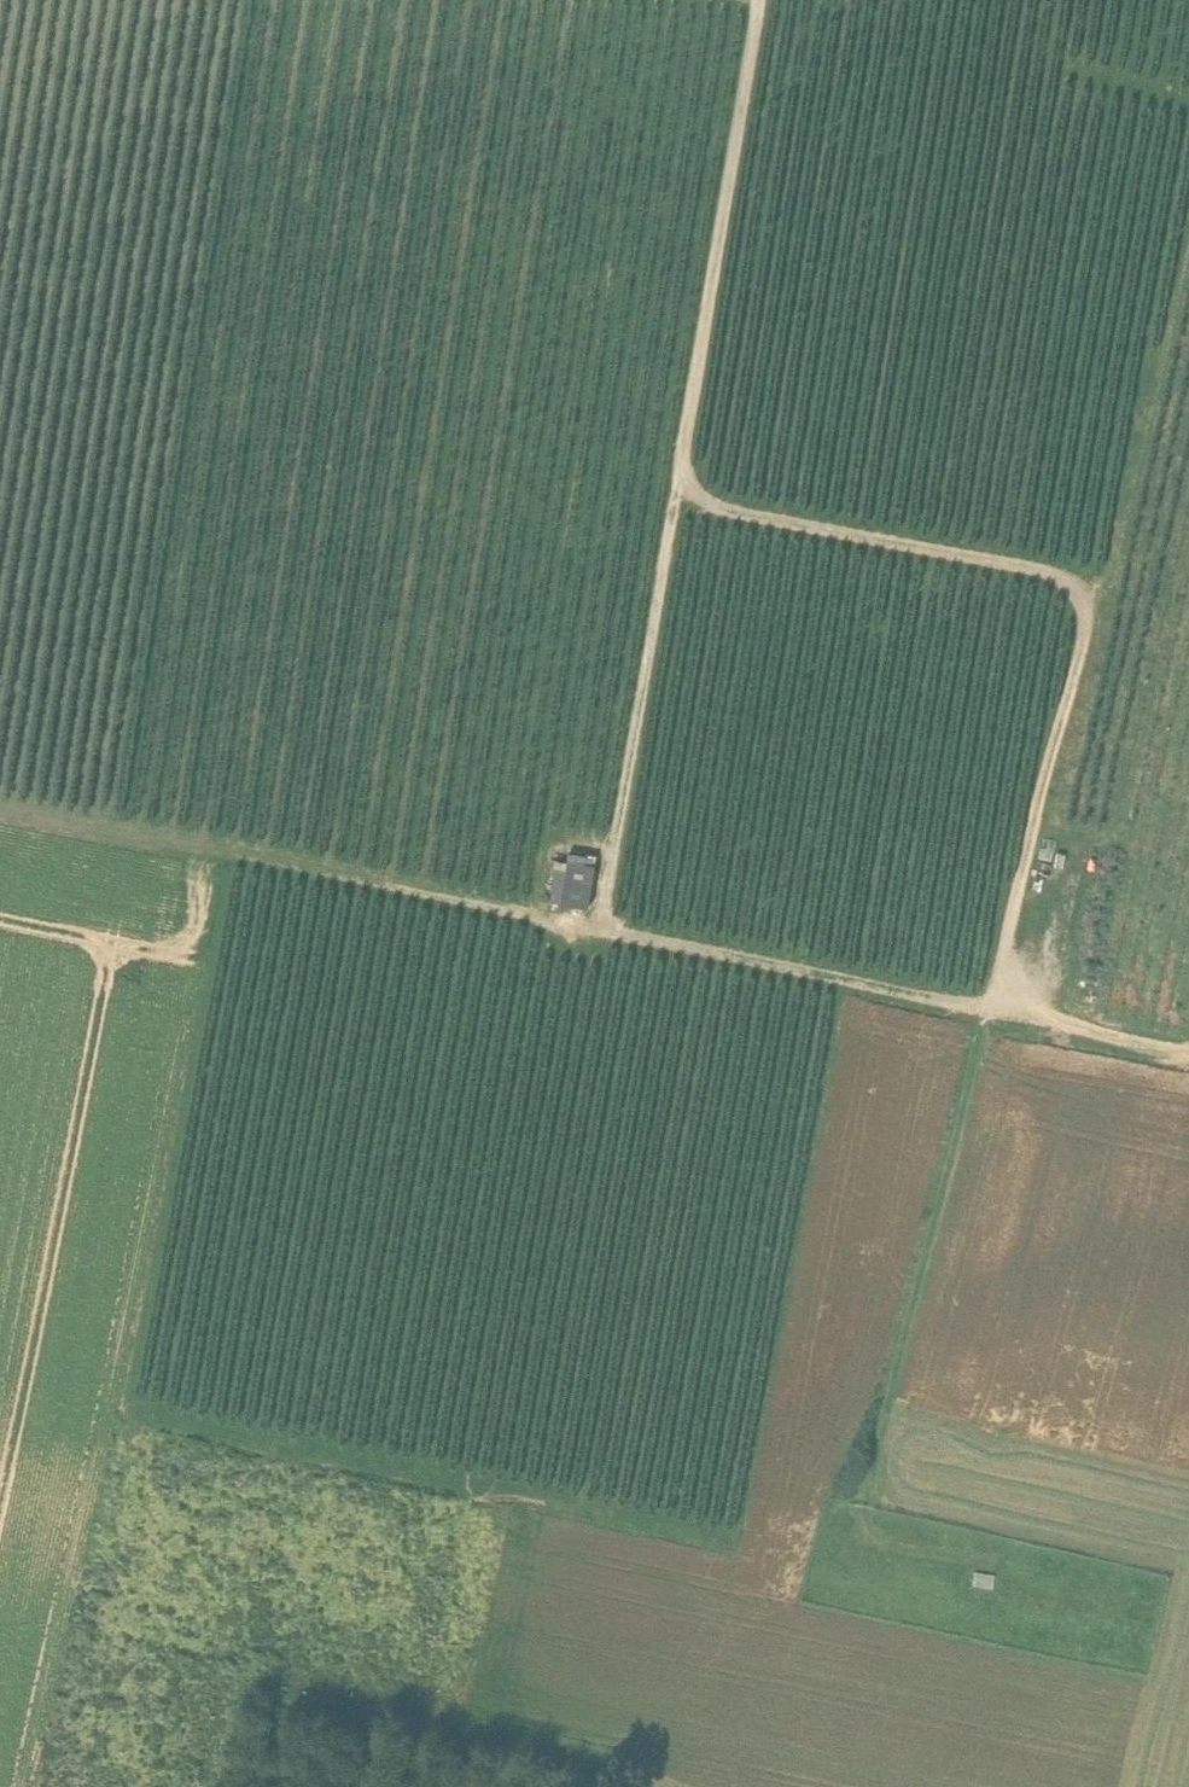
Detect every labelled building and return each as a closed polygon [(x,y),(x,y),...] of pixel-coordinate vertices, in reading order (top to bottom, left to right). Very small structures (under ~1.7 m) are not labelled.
[(598,856),(558,852),(553,901),(593,905),(598,856)]
